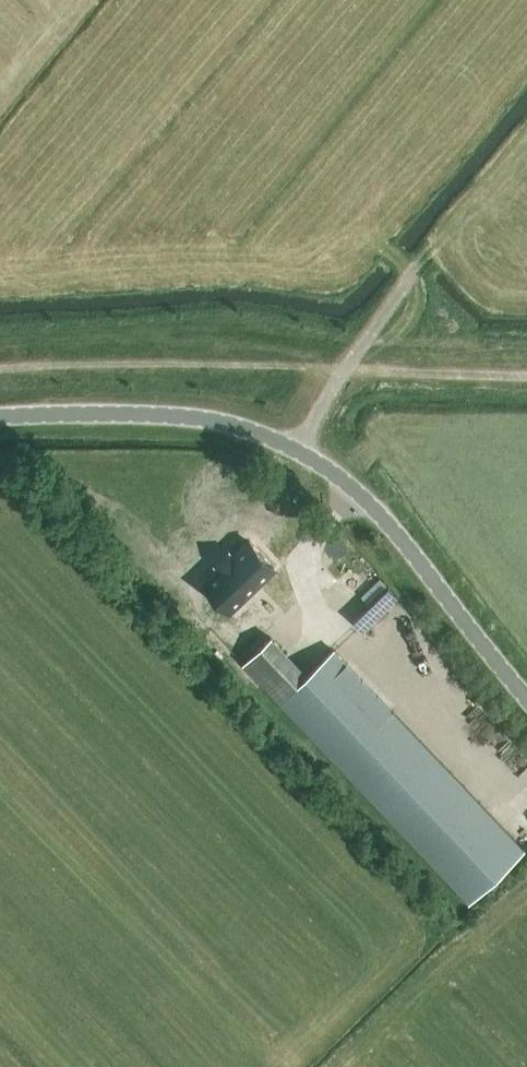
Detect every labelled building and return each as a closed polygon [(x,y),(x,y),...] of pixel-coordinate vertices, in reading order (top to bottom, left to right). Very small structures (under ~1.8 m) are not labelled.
[(230,611),(275,568),(250,543),(234,559),(231,555),(219,566),(222,570),(205,585),(230,611)] [(358,594),(377,576),(367,566),(349,585),(358,594)] [(259,682),(285,657),(270,641),(244,666),(259,682)] [(523,853),(334,653),(282,702),(471,902),(523,853)]
